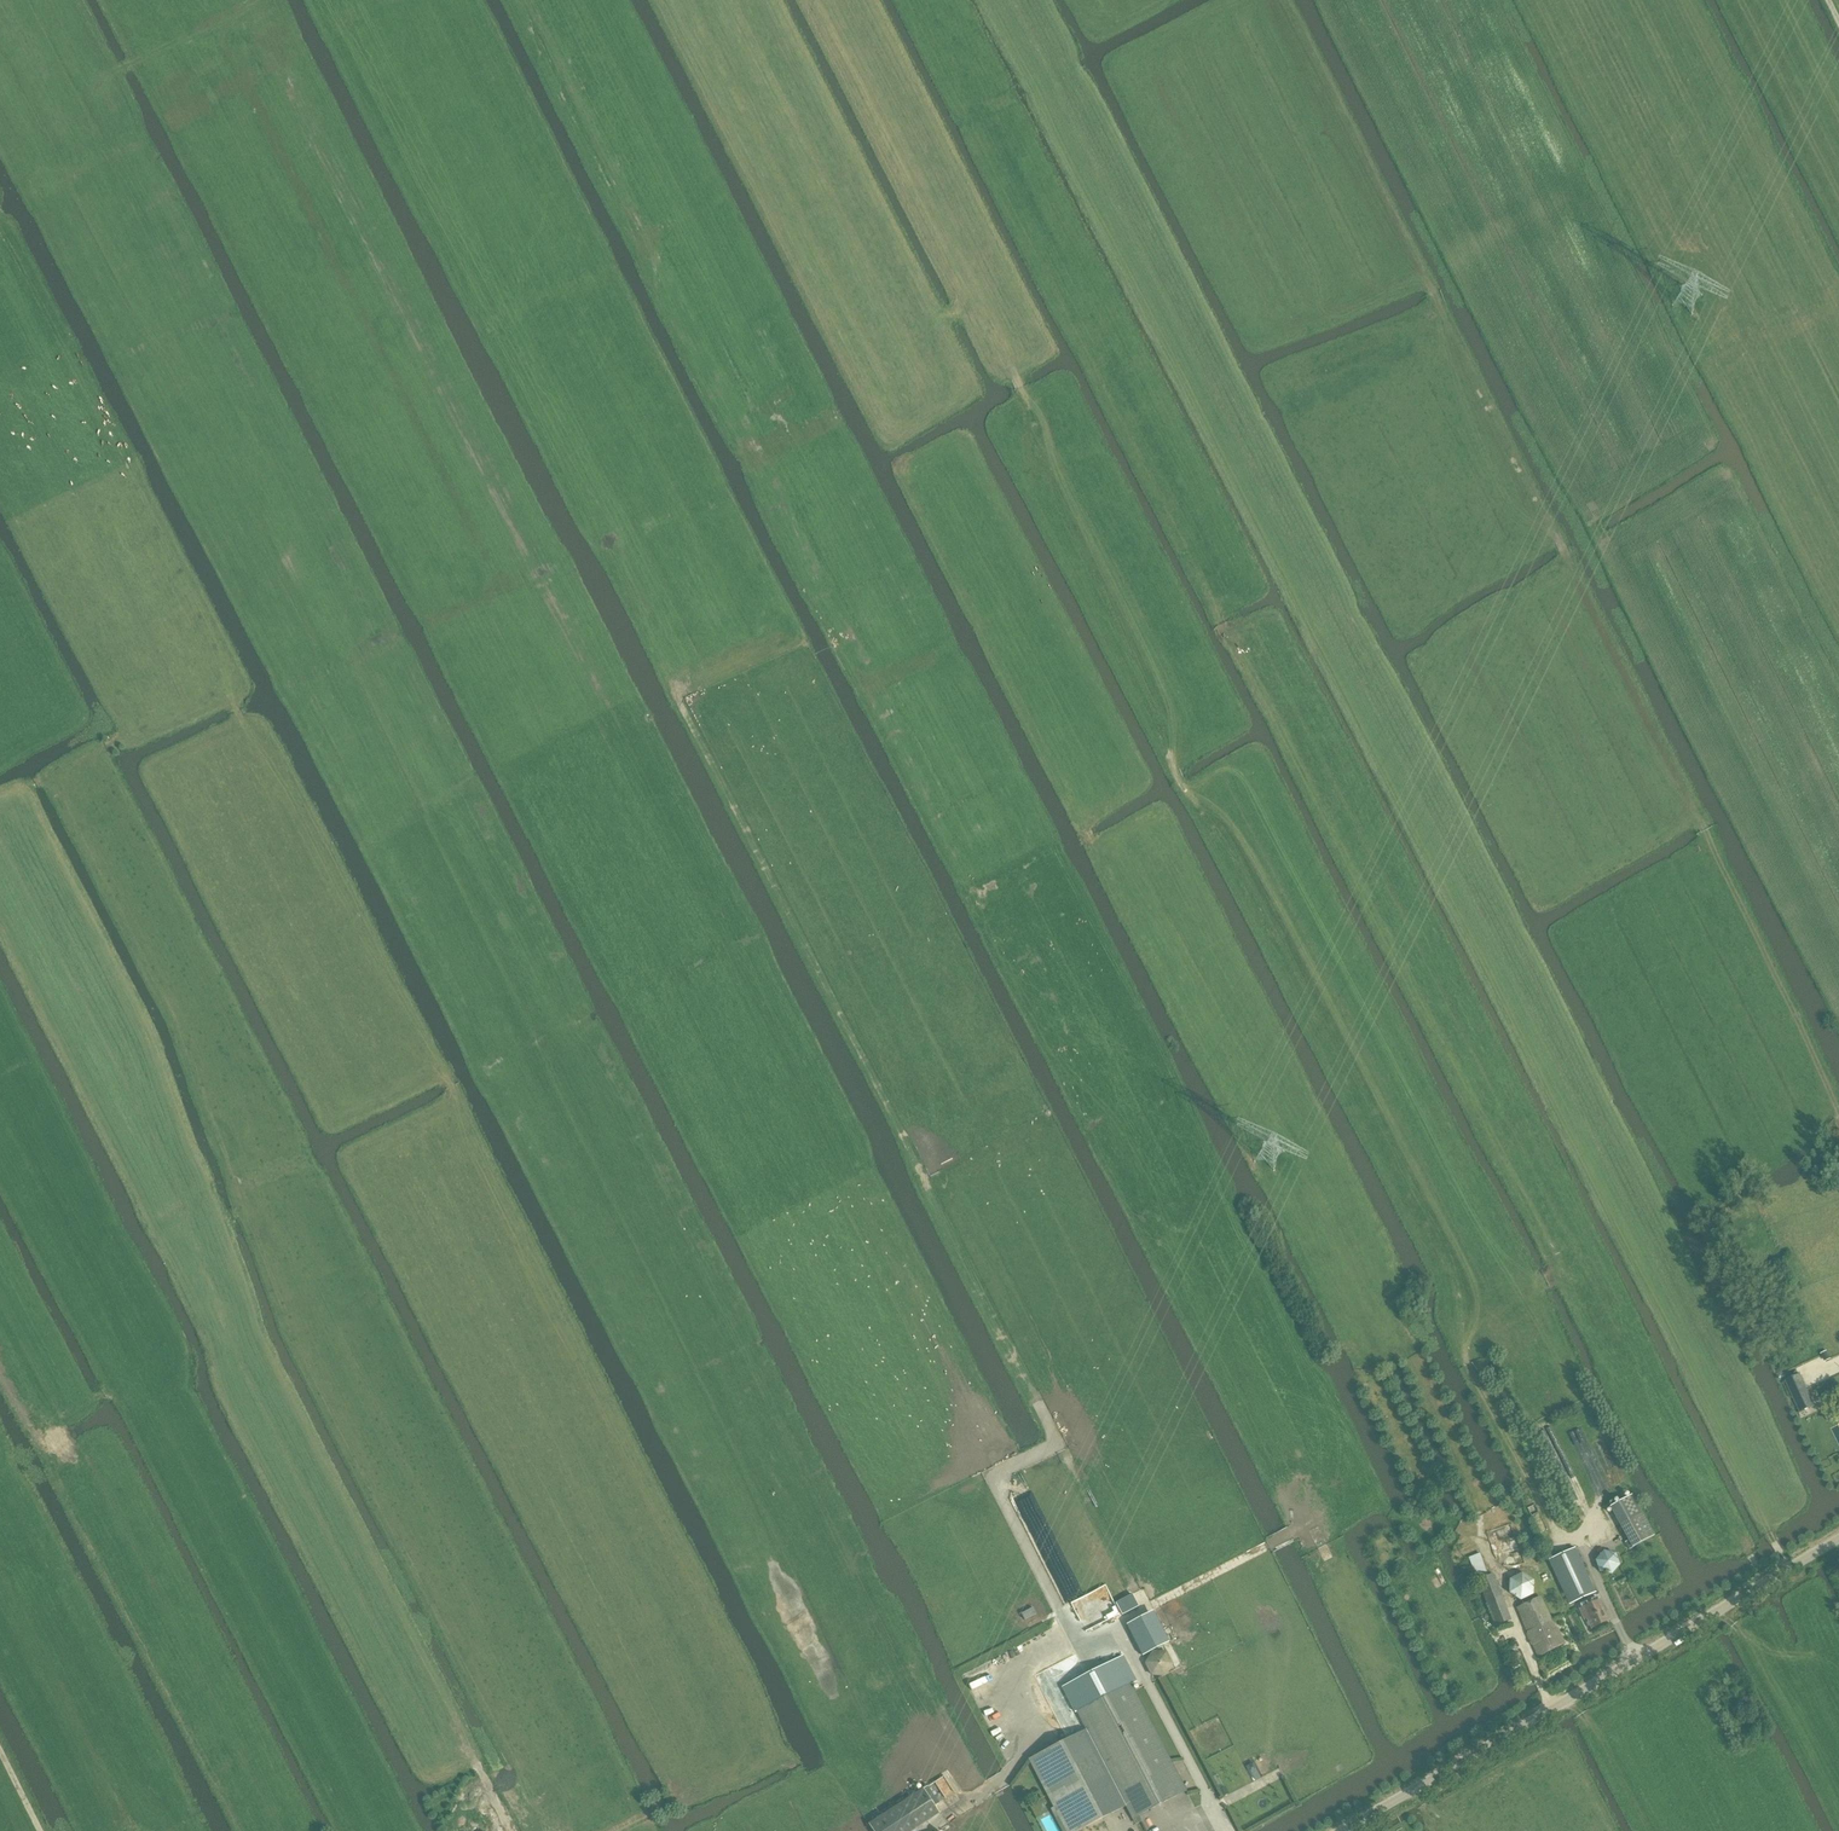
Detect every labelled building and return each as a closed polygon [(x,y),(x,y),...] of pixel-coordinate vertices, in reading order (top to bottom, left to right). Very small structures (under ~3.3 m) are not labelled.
[(1800,1374),(1785,1381),(1800,1413),(1815,1406),(1800,1374)] [(1629,1550),(1654,1536),(1631,1495),(1610,1507),(1629,1541),(1625,1543),(1629,1550)] [(1570,1605),(1596,1593),(1575,1549),(1549,1561),(1570,1605)] [(1493,1574),(1488,1576),(1480,1554),(1468,1558),(1478,1580),(1496,1626),(1511,1620),(1493,1574)] [(1558,1629),(1556,1630),(1540,1597),(1518,1608),(1538,1658),(1565,1645),(1558,1629)] [(1609,1621),(1599,1601),(1580,1610),(1585,1620),(1587,1619),(1592,1629),(1609,1621)] [(1162,1646),(1147,1616),(1127,1626),(1142,1656),(1162,1646)] [(1032,1758),(1070,1830),(1078,1830),(1126,1806),(1133,1819),(1186,1791),(1131,1685),(1137,1682),(1123,1656),(1061,1688),(1075,1713),(1077,1712),(1086,1730),(1032,1758)] [(940,1813),(925,1788),(870,1824),(874,1830),(912,1830),(940,1813)]
